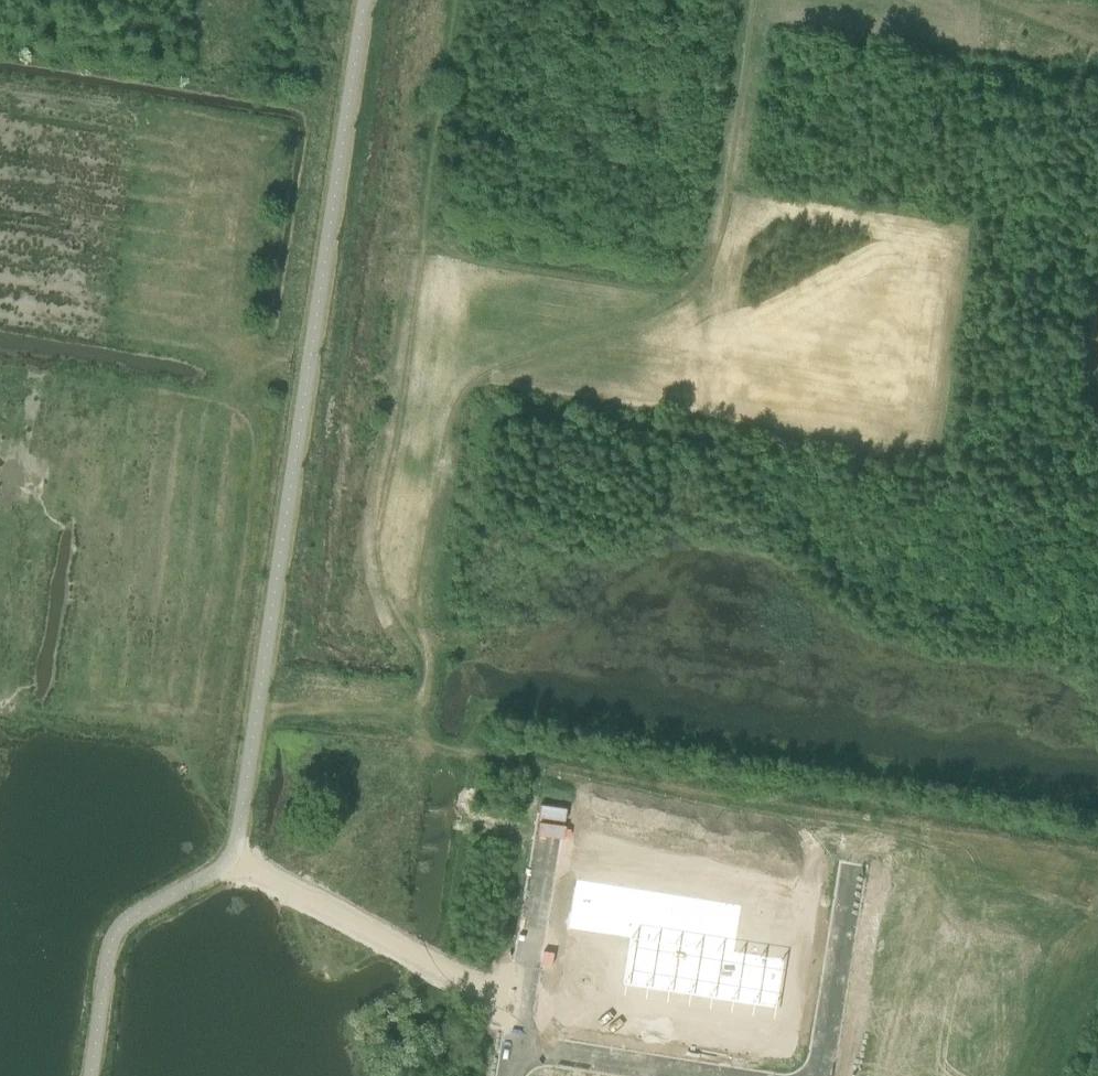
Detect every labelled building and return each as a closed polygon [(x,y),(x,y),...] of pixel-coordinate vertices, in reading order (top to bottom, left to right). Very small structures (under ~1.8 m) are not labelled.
[(733,951),(740,905),(616,886),(608,885),(576,880),(573,899),(572,908),(569,928),(604,933),(605,933),(629,937),(624,970),(623,981),(622,984),(775,1009),(781,975),(783,959),(733,951)]
